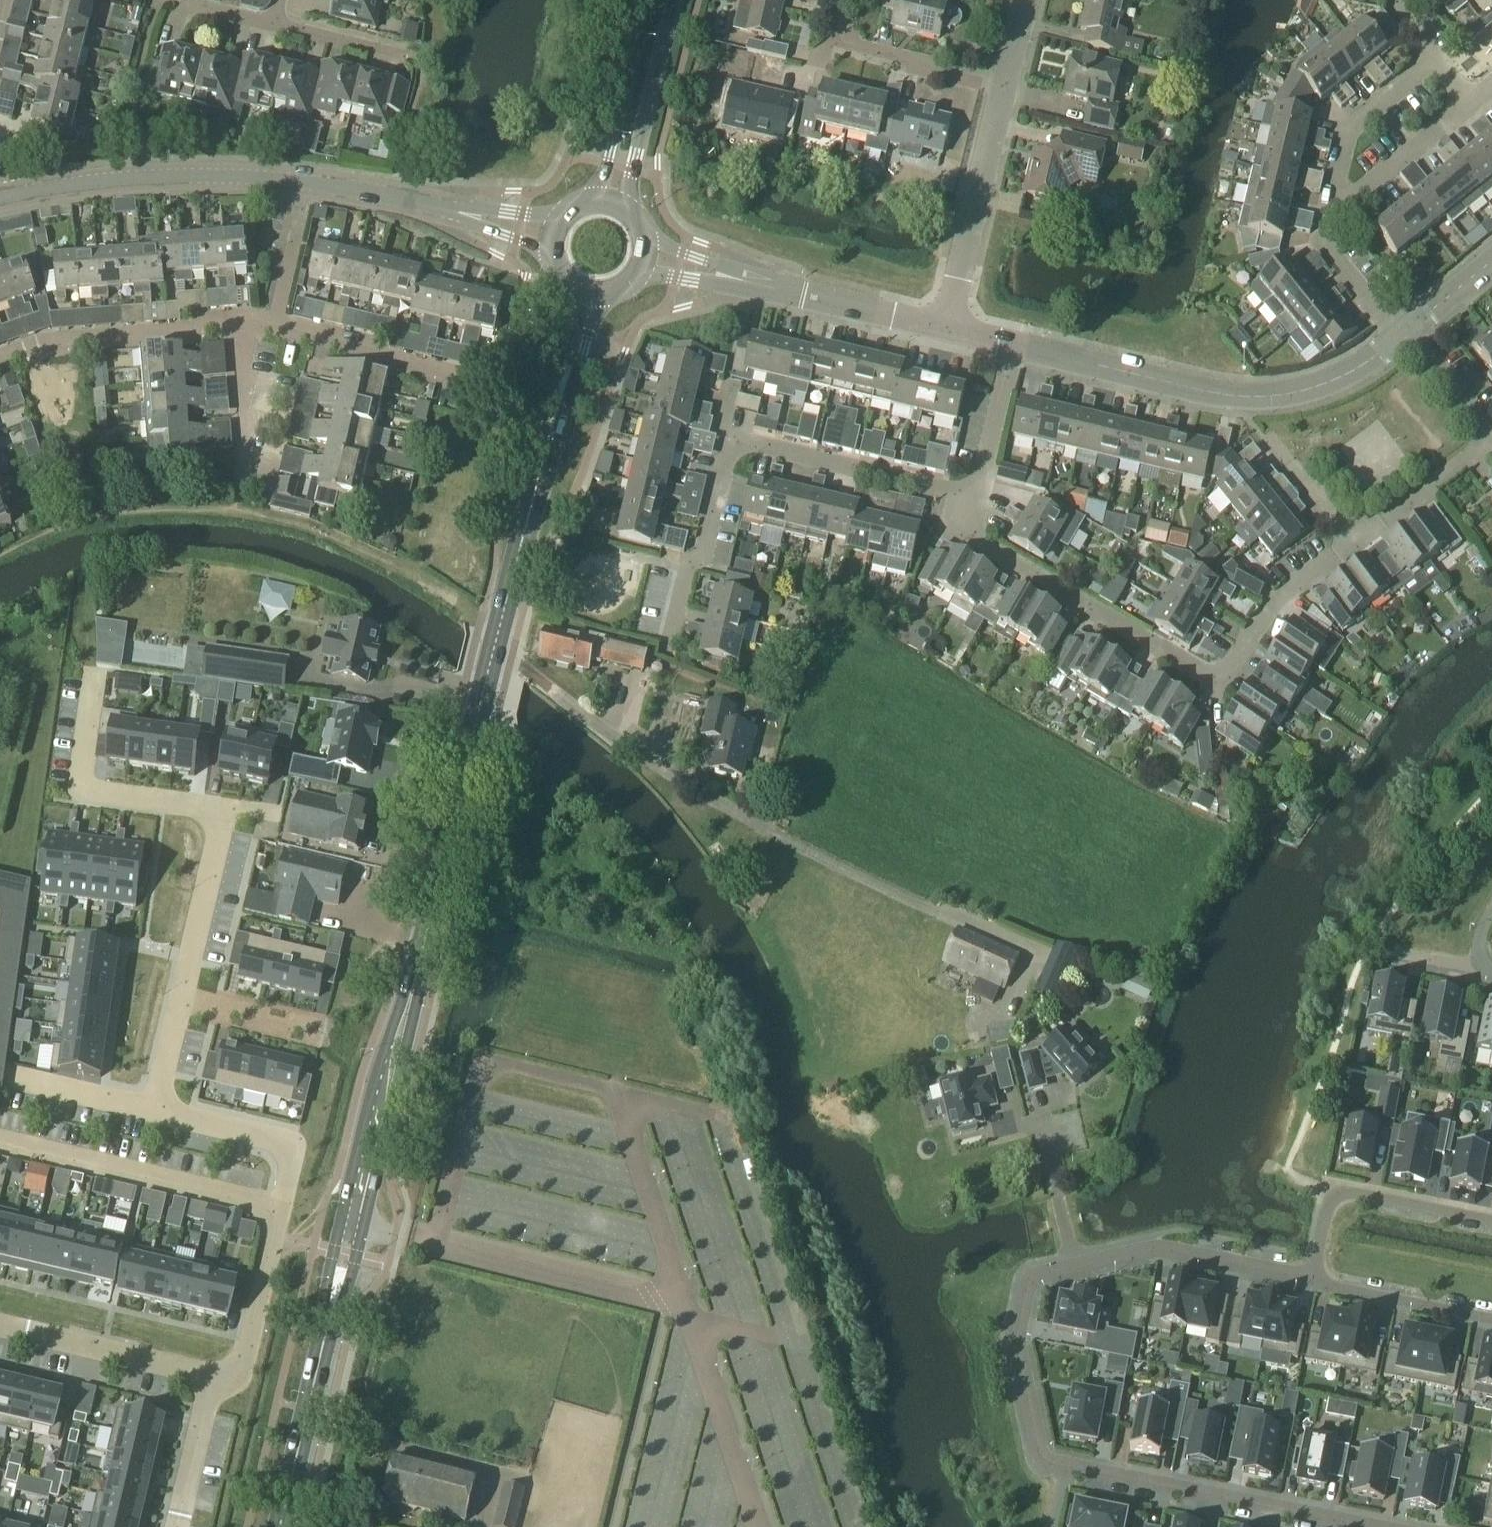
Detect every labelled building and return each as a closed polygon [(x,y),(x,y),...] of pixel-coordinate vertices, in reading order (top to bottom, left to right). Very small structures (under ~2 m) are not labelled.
[(86,29),(92,8),(61,0),(55,0),(49,20),(86,29)] [(235,4),(258,11),(261,0),(236,0),(235,4)] [(370,0),(334,0),(330,19),(374,30),(380,5),(370,3),(370,0)] [(740,1),(777,10),(780,11),(782,2),(783,0),(736,0),(740,1)] [(915,0),(885,0),(882,12),(894,14),(891,29),(937,40),(940,28),(949,30),(955,29),(959,23),(958,17),(953,13),(944,11),(945,7),(915,0)] [(1125,0),(1086,0),(1078,33),(1085,34),(1082,47),(1121,56),(1126,33),(1118,30),(1125,0)] [(1461,0),(1435,0),(1448,17),(1453,16),(1466,6),(1461,0)] [(780,11),(777,10),(740,1),(733,30),(773,39),(780,11)] [(1382,13),(1375,19),(1394,43),(1402,37),(1400,35),(1383,13),(1382,13)] [(1486,30),(1491,25),(1491,15),(1481,24),(1486,30)] [(1375,59),(1394,43),(1375,19),(1372,16),(1346,37),(1384,84),(1391,79),(1375,59)] [(81,50),(86,29),(49,20),(44,41),(81,50)] [(8,23),(6,31),(24,36),(26,27),(8,22),(8,23)] [(415,45),(419,28),(402,24),(399,42),(415,45)] [(1474,40),(1486,30),(1481,24),(1469,34),(1474,40)] [(5,38),(5,39),(22,43),(24,36),(6,31),(4,38),(5,38)] [(1377,90),(1384,84),(1346,37),(1329,50),(1351,77),(1361,70),(1377,90)] [(76,71),(81,50),(44,41),(39,61),(76,71)] [(1351,77),(1329,50),(1324,43),(1307,56),(1346,104),(1354,99),(1343,84),(1351,77)] [(785,61),(788,50),(764,44),(761,56),(785,61)] [(191,104),(202,59),(164,49),(153,95),(176,100),(191,104)] [(1340,110),(1346,104),(1307,56),(1299,62),(1292,73),(1281,90),(1306,106),(1313,95),(1319,103),(1328,96),(1340,110)] [(1112,135),(1119,107),(1109,106),(1118,68),(1072,57),(1063,96),(1088,102),(1082,128),(1112,135)] [(269,113),(272,102),(280,68),(242,58),(240,68),(241,69),(231,103),(233,104),(269,113)] [(241,69),(240,68),(202,59),(191,104),(205,108),(230,114),(233,104),(231,103),(241,69)] [(70,92),(76,71),(39,61),(33,83),(70,92)] [(3,75),(22,79),(24,71),(16,69),(0,65),(0,74),(3,75)] [(351,111),(359,76),(320,66),(318,77),(319,77),(311,112),(334,118),(336,107),(351,111)] [(319,77),(318,77),(280,68),(272,102),(286,106),(284,117),(308,123),(311,112),(319,77)] [(79,93),(71,90),(70,92),(33,83),(22,80),(22,79),(3,75),(0,87),(38,96),(36,105),(73,114),(79,93)] [(399,116),(406,88),(359,76),(351,111),(365,114),(363,124),(386,130),(390,114),(399,116)] [(781,142),(789,105),(774,101),(776,96),(733,86),(727,112),(733,114),(729,130),(781,142)] [(823,129),(844,134),(855,89),(838,87),(837,91),(823,87),(822,94),(809,91),(799,136),(820,141),(823,129)] [(894,122),(892,122),(881,119),(885,102),(871,99),(872,96),(856,89),(855,89),(844,134),(867,140),(864,152),(886,157),(888,147),(894,122)] [(1268,106),(1262,128),(1271,130),(1323,142),(1324,135),(1306,130),(1309,119),(1300,117),(1306,106),(1281,90),(1270,107),(1268,106)] [(16,99),(0,95),(0,118),(10,121),(16,99)] [(68,136),(73,114),(36,105),(31,126),(68,136)] [(893,116),(892,122),(894,122),(888,147),(900,149),(903,143),(941,152),(948,120),(932,117),(932,118),(924,116),(925,111),(909,107),(906,119),(893,116)] [(1483,120),(1476,125),(1491,146),(1491,131),(1483,120)] [(1469,131),(1479,143),(1470,151),(1491,178),(1491,146),(1476,125),(1469,131)] [(1329,144),(1323,142),(1271,130),(1266,150),(1300,158),(1302,148),(1327,155),(1329,144)] [(1093,184),(1102,145),(1063,136),(1059,153),(1055,152),(1049,154),(1049,157),(1033,154),(1023,194),(1062,202),(1066,185),(1076,180),(1093,184)] [(368,155),(366,165),(388,170),(393,148),(379,145),(377,157),(368,155)] [(1470,151),(1461,158),(1451,146),(1444,151),(1483,200),(1491,192),(1491,179),(1491,178),(1470,151)] [(1300,158),(1266,150),(1261,171),(1320,184),(1322,177),(1297,171),(1300,158)] [(1466,213),(1483,200),(1444,151),(1437,157),(1446,169),(1437,177),(1466,213)] [(1466,213),(1437,177),(1428,184),(1412,165),(1405,171),(1443,218),(1449,226),(1466,213)] [(1320,184),(1261,171),(1252,168),(1247,188),(1290,198),(1292,189),(1317,194),(1320,184)] [(1427,230),(1443,218),(1405,171),(1399,176),(1414,196),(1405,203),(1427,230)] [(1287,211),(1290,198),(1247,188),(1241,208),(1311,225),(1313,217),(1287,211)] [(1427,230),(1405,203),(1396,210),(1381,191),(1373,198),(1410,244),(1427,230)] [(1394,257),(1410,244),(1373,198),(1363,206),(1370,214),(1373,211),(1382,222),(1372,229),(1394,257)] [(123,202),(124,203),(125,217),(136,216),(134,202),(134,201),(123,202)] [(1241,208),(1236,229),(1246,231),(1239,233),(1244,253),(1254,250),(1258,235),(1280,240),(1283,229),(1309,235),(1310,235),(1312,225),(1311,225),(1241,208)] [(244,236),(221,237),(225,281),(234,281),(233,271),(246,270),(244,236)] [(221,237),(200,239),(203,273),(217,272),(218,282),(225,281),(221,237)] [(200,239),(179,241),(183,285),(192,284),(191,274),(203,273),(200,239)] [(158,242),(158,252),(159,252),(161,277),(175,276),(176,285),(183,285),(179,241),(158,242)] [(317,285),(329,287),(337,253),(316,248),(308,282),(307,291),(316,293),(317,285)] [(141,288),(141,297),(142,297),(143,308),(142,308),(144,325),(152,325),(151,308),(149,287),(162,286),(161,277),(159,252),(158,252),(147,253),(138,253),(141,288)] [(130,254),(117,255),(119,289),(133,288),(134,298),(141,297),(141,288),(138,253),(130,254)] [(341,299),(347,300),(349,292),(357,258),(337,253),(329,287),(343,291),(341,299)] [(1251,293),(1262,307),(1318,260),(1313,254),(1293,270),(1285,260),(1252,286),(1251,293)] [(96,257),(99,300),(108,300),(107,290),(119,289),(117,255),(105,256),(96,257)] [(96,257),(74,259),(77,293),(91,292),(92,301),(99,300),(96,257)] [(340,328),(350,331),(354,313),(353,313),(355,302),(357,303),(359,294),(370,297),(379,263),(357,258),(349,292),(347,300),(349,301),(346,312),(344,311),(340,328)] [(74,259),(53,260),(55,294),(56,294),(57,304),(65,303),(65,294),(77,293),(74,259)] [(1318,260),(1262,307),(1275,323),(1284,315),(1311,292),(1305,285),(1324,269),(1318,260)] [(22,262),(2,269),(26,339),(34,336),(29,319),(22,300),(34,295),(31,285),(39,282),(33,263),(24,266),(22,262)] [(379,263),(370,297),(384,300),(382,309),(390,311),(392,302),(400,268),(379,263)] [(420,273),(400,268),(392,302),(390,311),(387,321),(383,339),(391,340),(395,323),(394,323),(396,312),(398,313),(400,304),(412,307),(418,282),(420,273)] [(0,270),(0,307),(8,305),(11,314),(15,324),(13,324),(19,341),(26,339),(2,269),(0,270)] [(422,328),(429,329),(431,321),(431,320),(439,287),(418,282),(412,307),(410,316),(424,319),(422,328)] [(426,340),(422,357),(431,359),(435,342),(437,331),(438,331),(440,323),(452,326),(460,291),(448,289),(439,287),(431,320),(431,321),(429,329),(426,340)] [(235,291),(226,292),(228,310),(237,309),(235,291)] [(452,326),(465,329),(456,365),(463,367),(467,350),(480,296),(460,291),(452,326)] [(226,292),(219,292),(220,310),(228,310),(226,292)] [(1288,339),(1298,331),(1325,309),(1338,298),(1333,292),(1320,303),(1311,292),(1284,315),(1275,323),(1288,339)] [(193,294),(184,295),(185,313),(194,312),(193,294)] [(184,295),(177,296),(178,314),(185,313),(184,295)] [(467,350),(463,367),(472,369),(476,352),(481,333),(493,335),(501,301),(490,299),(480,296),(467,350)] [(1288,339),(1285,341),(1297,357),(1310,347),(1318,357),(1329,347),(1331,350),(1353,332),(1343,319),(1337,324),(1331,317),(1344,306),(1338,298),(1325,309),(1298,331),(1288,339)] [(297,300),(293,317),(309,321),(313,304),(297,300)] [(135,308),(136,326),(144,325),(142,308),(135,308)] [(108,310),(100,311),(102,329),(110,328),(108,310)] [(338,310),(334,327),(340,328),(344,311),(338,310)] [(100,311),(92,312),(94,329),(102,329),(100,311)] [(48,312),(47,313),(52,333),(68,332),(66,314),(57,315),(49,315),(48,312)] [(380,319),(376,337),(383,339),(387,321),(380,319)] [(1490,333),(1471,349),(1491,374),(1491,336),(1490,333)] [(415,356),(422,357),(426,340),(419,338),(415,356)] [(741,343),(731,382),(748,386),(750,375),(765,378),(773,347),(751,342),(750,345),(741,343)] [(775,397),(783,399),(785,390),(794,352),(773,347),(765,378),(763,388),(776,391),(775,397)] [(140,371),(204,366),(203,357),(182,359),(181,348),(138,352),(140,371)] [(669,359),(663,380),(695,388),(699,373),(723,379),(727,362),(709,358),(709,357),(673,348),(670,359),(669,359)] [(806,398),(808,389),(818,349),(816,349),(814,356),(794,352),(785,390),(783,399),(792,401),(793,395),(806,398)] [(810,389),(829,394),(838,354),(818,349),(808,389),(810,389)] [(850,399),(859,359),(838,354),(829,394),(850,399)] [(489,355),(485,371),(497,374),(500,358),(489,355)] [(871,404),(880,364),(859,359),(850,399),(871,404)] [(383,395),(388,377),(324,361),(322,371),(344,377),(342,385),(383,395)] [(892,409),(902,369),(880,364),(871,404),(892,409)] [(141,389),(184,386),(183,377),(205,375),(204,366),(140,371),(141,389)] [(913,414),(920,382),(901,377),(903,369),(902,369),(892,409),(913,414)] [(383,395),(342,385),(340,394),(329,391),(330,387),(300,380),(297,393),(316,398),(319,398),(379,412),(383,395)] [(690,410),(689,415),(700,417),(702,406),(691,403),(695,388),(663,380),(658,402),(690,410)] [(934,419),(942,387),(920,382),(913,414),(910,426),(917,427),(920,416),(934,419)] [(142,406),(207,402),(206,393),(185,395),(184,386),(141,389),(142,406)] [(942,387),(934,419),(955,424),(963,392),(942,387)] [(1038,399),(1050,402),(1053,391),(1041,389),(1038,399)] [(316,398),(314,406),(336,411),(333,420),(375,430),(379,412),(319,398),(316,398)] [(759,403),(738,398),(735,410),(756,415),(759,403)] [(1034,445),(1042,410),(1048,411),(1050,402),(1038,399),(1036,409),(1021,405),(1013,440),(1034,445)] [(1080,409),(1092,412),(1095,401),(1083,399),(1080,409)] [(132,426),(144,425),(186,421),(186,413),(208,411),(207,402),(142,406),(130,407),(132,426)] [(685,430),(689,415),(690,410),(658,402),(654,421),(646,419),(646,420),(685,430)] [(403,422),(416,424),(419,405),(406,403),(403,422)] [(709,419),(712,409),(702,406),(700,417),(709,419)] [(1075,454),(1083,420),(1090,422),(1092,412),(1080,409),(1078,419),(1063,415),(1054,456),(1062,458),(1064,451),(1075,454)] [(1122,419),(1134,422),(1137,412),(1125,409),(1122,419)] [(105,410),(96,411),(97,429),(107,428),(105,410)] [(1046,454),(1054,456),(1063,415),(1048,411),(1042,410),(1034,445),(1047,448),(1046,454)] [(809,443),(815,419),(802,416),(798,433),(797,441),(809,443)] [(767,433),(770,421),(757,418),(754,430),(767,433)] [(1118,464),(1126,430),(1131,431),(1134,422),(1122,419),(1120,429),(1106,425),(1098,460),(1118,464)] [(1164,429),(1176,432),(1178,421),(1167,419),(1164,429)] [(370,448),(375,430),(333,420),(331,429),(309,424),(307,433),(370,448)] [(685,430),(646,420),(641,442),(673,449),(671,455),(682,458),(684,446),(674,444),(677,429),(685,431),(685,430)] [(1075,454),(1098,460),(1106,425),(1090,422),(1083,420),(1075,454)] [(145,443),(210,438),(209,429),(187,431),(186,421),(144,425),(145,443)] [(838,450),(843,426),(826,422),(820,446),(824,447),(838,450)] [(851,454),(857,430),(843,426),(838,450),(851,454)] [(1160,474),(1168,440),(1174,442),(1176,432),(1164,429),(1162,439),(1147,435),(1139,469),(1160,474)] [(782,437),(797,441),(798,433),(784,430),(782,437)] [(1118,464),(1139,469),(1147,435),(1131,431),(1126,430),(1118,464)] [(366,465),(370,448),(307,433),(305,441),(327,447),(325,455),(366,465)] [(881,453),(884,436),(871,433),(871,436),(864,434),(859,455),(880,461),(882,453),(881,453)] [(210,438),(145,443),(147,461),(190,457),(189,449),(211,448),(210,438)] [(1189,445),(1181,480),(1204,485),(1205,481),(1216,483),(1232,455),(1212,451),(1214,440),(1207,438),(1204,449),(1189,445)] [(1160,474),(1156,489),(1178,494),(1181,480),(1189,445),(1174,442),(1168,440),(1160,474)] [(641,442),(636,463),(668,470),(671,455),(673,449),(641,442)] [(684,446),(682,458),(691,460),(694,449),(684,446)] [(928,447),(926,455),(924,463),(922,471),(943,475),(948,452),(928,447)] [(299,467),(362,482),(366,465),(325,455),(323,464),(312,461),(313,456),(284,449),(281,463),(299,467)] [(924,463),(926,455),(904,450),(900,466),(922,471),(924,463)] [(882,453),(880,461),(893,464),(895,456),(882,453)] [(1232,455),(1216,483),(1221,489),(1217,491),(1231,508),(1259,487),(1262,491),(1271,484),(1263,475),(1255,481),(1245,469),(1244,470),(1232,455)] [(661,497),(682,502),(684,491),(664,486),(668,470),(636,463),(631,483),(663,491),(661,497)] [(1024,487),(1027,473),(1000,466),(996,480),(1024,487)] [(362,482),(299,467),(297,476),(319,481),(313,506),(332,511),(336,495),(357,501),(362,482)] [(771,468),(769,478),(780,481),(783,471),(771,468)] [(1270,469),(1263,475),(1271,484),(1277,479),(1270,469)] [(772,489),(762,530),(783,535),(793,494),(778,491),(780,481),(769,478),(767,488),(772,489)] [(811,488),(822,491),(825,481),(813,478),(811,488)] [(272,497),(294,502),(297,485),(277,480),(272,497)] [(631,483),(626,504),(658,512),(661,497),(663,491),(631,483)] [(750,484),(739,534),(744,535),(748,533),(750,527),(762,530),(772,489),(767,488),(750,484)] [(1259,487),(1231,508),(1245,526),(1273,504),(1262,491),(1259,487)] [(793,494),(783,535),(804,540),(814,499),(820,500),(822,491),(811,488),(808,498),(793,494)] [(867,491),(855,488),(853,498),(865,501),(867,491)] [(10,525),(5,510),(9,508),(2,491),(0,492),(0,529),(10,525)] [(682,502),(700,506),(703,495),(684,491),(682,502)] [(861,518),(865,501),(853,498),(851,508),(856,509),(846,551),(868,556),(876,521),(861,518)] [(897,498),(895,506),(901,508),(903,499),(897,498)] [(814,499),(804,540),(826,546),(828,538),(836,504),(820,500),(814,499)] [(897,526),(886,573),(903,578),(906,565),(910,566),(918,531),(907,529),(913,502),(903,499),(901,508),(895,506),(893,516),(904,519),(902,528),(897,526)] [(1297,518),(1305,512),(1297,502),(1289,509),(1294,514),(1297,518)] [(654,528),(658,512),(626,504),(618,538),(682,553),(687,535),(654,528)] [(856,509),(851,508),(836,504),(828,538),(846,543),(844,551),(846,551),(856,509)] [(1289,525),(1297,518),(1294,514),(1289,509),(1281,515),(1273,504),(1245,526),(1258,542),(1286,520),(1289,525)] [(1027,520),(1024,525),(1053,542),(1067,550),(1073,539),(1084,521),(1057,505),(1051,515),(1035,506),(1027,520)] [(1012,524),(1018,515),(1009,509),(1003,520),(1012,524)] [(1024,525),(1026,520),(1018,515),(1012,524),(1016,527),(1007,541),(1042,562),(1053,542),(1024,525)] [(870,570),(886,573),(897,526),(902,528),(904,519),(893,516),(891,525),(876,521),(868,556),(873,557),(870,570)] [(1424,516),(1405,531),(1427,562),(1438,554),(1441,558),(1461,545),(1444,522),(1434,530),(1424,516)] [(1272,559),(1307,531),(1297,518),(1289,525),(1286,520),(1258,542),(1272,559)] [(1118,519),(1114,539),(1121,543),(1126,521),(1118,519)] [(1178,540),(1161,539),(1162,525),(1138,523),(1137,546),(1178,548),(1178,540)] [(1392,553),(1381,561),(1401,588),(1413,579),(1410,575),(1427,562),(1405,531),(1386,545),(1392,553)] [(1204,568),(1216,559),(1210,551),(1198,560),(1204,568)] [(955,599),(974,566),(953,554),(945,568),(933,560),(919,585),(932,593),(935,587),(943,592),(955,599)] [(670,559),(669,581),(681,581),(683,560),(670,559)] [(1192,560),(1175,589),(1204,605),(1212,610),(1220,597),(1229,602),(1235,591),(1200,572),(1192,560)] [(1364,561),(1346,575),(1369,606),(1387,592),(1390,596),(1401,588),(1381,561),(1371,569),(1364,561)] [(1239,569),(1233,562),(1217,576),(1257,599),(1265,584),(1239,569)] [(955,599),(949,608),(968,619),(971,615),(983,622),(1000,593),(989,586),(992,580),(993,578),(974,566),(955,599)] [(726,580),(725,583),(749,589),(751,577),(733,573),(732,582),(726,580)] [(1357,614),(1369,606),(1346,575),(1326,590),(1336,603),(1322,614),(1327,621),(1331,619),(1342,633),(1360,619),(1357,614)] [(1114,609),(1127,586),(1111,577),(1098,600),(1114,609)] [(1449,592),(1440,580),(1432,585),(1442,598),(1449,592)] [(286,611),(289,585),(255,581),(252,607),(286,611)] [(712,615),(745,623),(750,602),(717,594),(718,588),(708,586),(705,597),(715,599),(712,615)] [(798,602),(800,594),(780,589),(778,597),(798,602)] [(1204,605),(1175,589),(1164,608),(1193,624),(1190,629),(1198,634),(1204,623),(1196,619),(1204,605)] [(1007,629),(1018,636),(1037,604),(1017,592),(1012,600),(1000,593),(983,622),(995,629),(999,624),(1007,629)] [(1046,661),(1061,637),(1048,630),(1057,616),(1037,604),(1018,636),(1037,647),(1033,654),(1046,661)] [(1164,608),(1153,627),(1169,636),(1167,639),(1188,651),(1199,634),(1198,634),(1190,629),(1193,624),(1164,608)] [(707,636),(740,645),(745,623),(712,615),(708,630),(707,636)] [(1204,623),(1198,634),(1199,634),(1207,639),(1213,628),(1204,623)] [(1292,625),(1279,645),(1311,666),(1318,655),(1323,658),(1337,639),(1314,623),(1307,634),(1292,625)] [(374,652),(379,632),(346,624),(346,626),(341,625),(337,639),(329,637),(324,657),(337,660),(334,677),(366,684),(371,665),(375,666),(379,653),(374,652)] [(695,639),(698,627),(688,625),(686,637),(695,639)] [(705,642),(702,658),(735,666),(740,645),(707,636),(708,630),(698,627),(695,639),(705,642)] [(585,672),(589,660),(641,674),(647,653),(580,635),(578,642),(547,633),(540,659),(557,663),(557,665),(573,670),(573,669),(585,672)] [(1076,682),(1088,689),(1107,657),(1086,644),(1078,658),(1066,651),(1052,676),(1065,683),(1068,678),(1076,682)] [(1275,670),(1267,681),(1296,699),(1303,689),(1299,686),(1311,666),(1279,645),(1266,664),(1275,670)] [(119,647),(96,646),(96,667),(107,669),(118,671),(119,647)] [(188,651),(183,680),(185,681),(197,682),(203,683),(203,678),(261,687),(266,657),(208,648),(207,654),(188,651)] [(1088,689),(1085,695),(1104,705),(1117,713),(1133,684),(1121,677),(1126,669),(1126,668),(1107,657),(1088,689)] [(184,688),(185,681),(173,679),(172,687),(184,688)] [(195,690),(197,682),(185,681),(184,688),(195,690)] [(1139,720),(1151,727),(1170,693),(1150,681),(1145,690),(1133,684),(1117,713),(1129,720),(1132,716),(1139,720)] [(1251,686),(1239,705),(1270,727),(1283,708),(1288,712),(1296,699),(1267,681),(1260,692),(1251,686)] [(161,691),(162,684),(151,682),(149,690),(161,691)] [(232,708),(235,688),(219,686),(216,706),(232,708)] [(1181,751),(1195,726),(1183,719),(1191,705),(1170,693),(1151,727),(1170,738),(1168,743),(1181,751)] [(748,764),(756,732),(731,726),(735,709),(709,703),(701,737),(715,740),(712,750),(715,751),(710,771),(741,779),(745,763),(748,764)] [(211,739),(215,706),(203,704),(198,737),(199,737),(211,739)] [(1359,716),(1374,723),(1379,712),(1365,704),(1359,716)] [(1263,739),(1270,727),(1239,705),(1226,725),(1220,726),(1214,735),(1253,761),(1266,741),(1263,739)] [(337,790),(341,770),(367,776),(373,750),(377,751),(381,732),(377,731),(377,730),(358,725),(361,712),(338,708),(335,720),(339,721),(329,766),(292,758),(288,779),(337,790)] [(101,714),(98,740),(110,741),(106,765),(128,768),(134,723),(136,724),(137,719),(101,714)] [(134,723),(128,768),(150,771),(155,731),(157,731),(157,727),(136,724),(134,723)] [(1317,724),(1309,734),(1327,747),(1335,737),(1317,724)] [(253,733),(242,782),(267,787),(275,750),(289,753),(294,730),(280,726),(278,738),(253,733)] [(229,728),(218,777),(242,782),(253,733),(229,728)] [(155,731),(150,771),(171,774),(177,734),(157,731),(155,731)] [(177,734),(171,774),(194,778),(199,737),(198,737),(177,734)] [(1169,800),(1174,788),(1153,778),(1147,791),(1169,800)] [(358,851),(368,811),(298,793),(288,835),(338,846),(347,849),(358,851)] [(73,838),(69,869),(92,873),(96,842),(77,839),(79,827),(71,826),(69,838),(73,838)] [(96,842),(92,873),(115,876),(119,845),(123,846),(125,834),(117,833),(115,844),(96,842)] [(39,853),(37,865),(69,869),(73,838),(69,838),(49,835),(47,854),(39,853)] [(119,845),(115,876),(147,880),(148,868),(140,867),(143,848),(123,846),(119,845)] [(276,892),(269,919),(308,928),(314,901),(336,907),(345,866),(285,852),(276,892)] [(37,865),(35,876),(43,878),(41,896),(61,899),(64,899),(69,869),(37,865)] [(61,899),(59,911),(67,912),(69,900),(87,903),(92,873),(69,869),(64,899),(61,899)] [(92,873),(87,903),(107,905),(105,917),(113,918),(114,906),(110,906),(115,876),(92,873)] [(115,876),(110,906),(114,906),(135,909),(137,891),(145,892),(147,880),(115,876)] [(21,882),(0,877),(0,899),(21,882)] [(21,882),(0,899),(0,916),(26,920),(31,884),(21,882)] [(26,920),(0,916),(0,936),(23,939),(26,920)] [(1004,990),(1018,957),(958,931),(943,964),(1004,990)] [(275,945),(265,987),(291,993),(301,951),(279,946),(281,935),(274,933),(271,944),(275,945)] [(23,939),(0,936),(0,956),(20,959),(23,939)] [(237,936),(234,949),(245,951),(238,980),(265,987),(275,945),(271,944),(237,936)] [(68,942),(65,965),(75,966),(75,965),(115,971),(118,949),(68,942)] [(1084,957),(1055,945),(1034,992),(1062,1005),(1084,957)] [(301,951),(291,993),(317,999),(325,966),(337,968),(339,961),(301,951)] [(20,959),(0,956),(0,977),(17,979),(20,959)] [(1152,986),(1163,963),(1147,956),(1137,979),(1152,986)] [(33,972),(34,960),(26,959),(25,971),(33,972)] [(60,964),(57,985),(72,987),(112,993),(115,971),(75,965),(75,966),(65,965),(60,964)] [(17,979),(0,977),(0,997),(14,999),(17,979)] [(1403,988),(1376,983),(1366,1033),(1393,1039),(1391,1047),(1407,1051),(1412,1025),(1397,1022),(1403,988)] [(69,1007),(69,1008),(109,1014),(112,993),(72,987),(69,1007)] [(22,1002),(24,990),(22,990),(17,989),(16,1001),(22,1002)] [(1438,995),(1431,994),(1422,1041),(1435,1044),(1434,1044),(1440,1045),(1437,1060),(1462,1065),(1468,1032),(1453,1029),(1459,999),(1438,995)] [(1360,1008),(1366,1009),(1368,997),(1362,996),(1360,1008)] [(14,999),(0,997),(0,1017),(12,1019),(14,999)] [(21,1014),(22,1002),(16,1001),(14,1013),(21,1014)] [(1486,1005),(1476,1052),(1491,1055),(1491,1006),(1486,1005)] [(59,1006),(56,1029),(66,1031),(66,1029),(106,1035),(109,1014),(69,1008),(69,1007),(59,1006)] [(12,1019),(0,1017),(0,1037),(9,1038),(12,1019)] [(986,1031),(990,1048),(1016,1042),(1012,1025),(986,1031)] [(63,1050),(63,1051),(103,1056),(106,1035),(66,1029),(66,1031),(63,1050)] [(1020,1058),(1029,1092),(1044,1088),(1042,1081),(1064,1075),(1075,1088),(1099,1067),(1081,1046),(1085,1043),(1074,1031),(1071,1034),(1068,1031),(1043,1052),(1046,1056),(1036,1058),(1035,1054),(1020,1058)] [(9,1038),(0,1037),(0,1057),(6,1058),(9,1038)] [(21,1057),(23,1045),(15,1044),(14,1044),(13,1056),(21,1057)] [(203,1076),(201,1084),(236,1092),(240,1093),(250,1051),(223,1045),(215,1079),(203,1076)] [(53,1050),(50,1072),(60,1073),(100,1079),(103,1056),(63,1051),(63,1050),(53,1049),(53,1050)] [(1007,1050),(989,1054),(993,1068),(1010,1063),(1007,1050)] [(236,1092),(233,1104),(241,1105),(244,1094),(266,1099),(276,1057),(250,1051),(240,1093),(236,1092)] [(276,1057),(266,1099),(304,1108),(309,1088),(297,1085),(302,1064),(276,1057)] [(921,1071),(903,1075),(916,1129),(934,1125),(921,1071)] [(943,1086),(947,1101),(939,1103),(942,1119),(947,1118),(951,1133),(959,1131),(960,1136),(975,1132),(974,1128),(982,1126),(978,1109),(984,1107),(985,1110),(995,1108),(988,1081),(969,1086),(967,1080),(943,1086)] [(1333,1094),(1347,1097),(1350,1084),(1335,1081),(1333,1094)] [(1375,1119),(1392,1122),(1398,1095),(1381,1091),(1375,1119)] [(1449,1189),(1479,1195),(1484,1171),(1491,1173),(1491,1121),(1488,1139),(1482,1138),(1479,1152),(1458,1148),(1449,1189)] [(1443,1157),(1449,1126),(1433,1122),(1430,1136),(1421,1135),(1422,1133),(1416,1131),(1415,1133),(1403,1131),(1400,1150),(1396,1149),(1395,1150),(1397,1151),(1395,1163),(1393,1163),(1393,1164),(1397,1165),(1394,1178),(1423,1184),(1429,1154),(1443,1157)] [(1341,1162),(1340,1167),(1369,1173),(1377,1130),(1348,1124),(1343,1152),(1340,1152),(1338,1162),(1341,1162)] [(81,1187),(83,1179),(72,1176),(69,1184),(81,1187)] [(111,1194),(113,1186),(95,1181),(91,1197),(110,1201),(111,1194)] [(131,1206),(135,1191),(113,1186),(111,1194),(110,1201),(131,1206)] [(183,1218),(187,1203),(174,1200),(170,1215),(183,1218)] [(206,1217),(208,1208),(195,1205),(192,1216),(189,1215),(188,1220),(204,1224),(206,1217)] [(227,1222),(229,1213),(220,1211),(212,1209),(208,1228),(224,1232),(227,1222)] [(7,1262),(15,1225),(17,1217),(18,1214),(0,1210),(0,1261),(7,1262)] [(236,1240),(241,1216),(229,1214),(224,1237),(236,1240)] [(15,1225),(7,1262),(16,1265),(15,1270),(27,1273),(28,1268),(28,1267),(38,1222),(17,1217),(15,1225)] [(38,1222),(28,1267),(28,1268),(49,1272),(57,1235),(59,1227),(38,1222)] [(70,1277),(78,1240),(57,1235),(49,1272),(70,1277)] [(91,1282),(99,1245),(78,1240),(70,1277),(91,1282)] [(112,1287),(121,1250),(99,1245),(91,1282),(112,1287)] [(152,1254),(130,1249),(119,1295),(141,1300),(152,1254)] [(173,1259),(162,1305),(183,1310),(194,1264),(196,1255),(176,1250),(173,1259)] [(719,1270),(715,1253),(685,1261),(699,1315),(723,1309),(720,1299),(710,1302),(706,1286),(712,1284),(710,1273),(719,1270)] [(173,1259),(152,1254),(141,1300),(162,1305),(173,1259)] [(215,1269),(194,1264),(183,1310),(204,1315),(215,1269)] [(216,1269),(215,1269),(204,1315),(226,1321),(237,1277),(216,1272),(216,1269)] [(1171,1327),(1184,1330),(1193,1285),(1170,1281),(1164,1308),(1152,1306),(1147,1331),(1169,1336),(1171,1327)] [(1194,1286),(1193,1285),(1184,1330),(1185,1330),(1185,1329),(1207,1333),(1205,1343),(1218,1345),(1223,1320),(1211,1317),(1216,1294),(1210,1293),(1210,1289),(1194,1286)] [(1094,1299),(1075,1296),(1073,1302),(1060,1299),(1060,1301),(1056,1301),(1053,1315),(1057,1315),(1054,1330),(1067,1333),(1067,1334),(1087,1338),(1087,1337),(1093,1338),(1099,1307),(1093,1305),(1094,1299)] [(1263,1345),(1272,1301),(1261,1299),(1260,1303),(1247,1300),(1243,1324),(1231,1321),(1226,1347),(1239,1350),(1241,1340),(1263,1345)] [(1263,1345),(1261,1354),(1283,1358),(1296,1361),(1301,1335),(1290,1333),(1294,1309),(1282,1307),(1283,1303),(1272,1301),(1263,1345)] [(1304,1362),(1340,1370),(1350,1317),(1349,1316),(1348,1320),(1326,1316),(1321,1339),(1309,1337),(1304,1362)] [(1368,1349),(1374,1321),(1350,1317),(1340,1370),(1375,1377),(1380,1351),(1368,1349)] [(1388,1353),(1383,1378),(1418,1385),(1428,1336),(1425,1335),(1426,1332),(1409,1329),(1408,1332),(1404,1331),(1400,1355),(1388,1353)] [(1137,1337),(1107,1331),(1102,1356),(1131,1362),(1137,1337)] [(1451,1341),(1428,1336),(1418,1385),(1453,1392),(1458,1367),(1447,1364),(1451,1341)] [(1461,1394),(1473,1396),(1491,1400),(1491,1345),(1484,1343),(1478,1371),(1466,1368),(1461,1394)] [(7,1431),(18,1384),(0,1380),(0,1429),(7,1431)] [(18,1384),(7,1431),(28,1436),(39,1389),(18,1384)] [(1067,1424),(1064,1439),(1095,1445),(1100,1417),(1117,1420),(1123,1388),(1104,1385),(1102,1398),(1073,1393),(1070,1408),(1066,1407),(1063,1423),(1067,1424)] [(1180,1434),(1186,1403),(1189,1389),(1170,1385),(1164,1411),(1138,1406),(1129,1451),(1158,1457),(1164,1431),(1180,1434)] [(39,1389),(28,1436),(29,1436),(31,1427),(50,1431),(48,1439),(58,1442),(64,1413),(57,1412),(61,1394),(39,1389)] [(1191,1438),(1186,1463),(1214,1468),(1223,1421),(1196,1415),(1198,1406),(1186,1403),(1180,1434),(1179,1436),(1191,1438)] [(117,1411),(111,1433),(158,1444),(163,1422),(117,1411)] [(1241,1472),(1270,1478),(1279,1433),(1259,1429),(1262,1416),(1238,1411),(1230,1451),(1245,1454),(1241,1472)] [(75,1416),(73,1424),(84,1427),(86,1419),(75,1416)] [(1412,1420),(1410,1432),(1421,1434),(1423,1422),(1412,1420)] [(71,1433),(68,1445),(76,1447),(79,1435),(71,1433)] [(111,1433),(106,1454),(153,1465),(158,1444),(111,1433)] [(1402,1465),(1408,1438),(1396,1435),(1392,1454),(1361,1447),(1357,1468),(1352,1467),(1349,1482),(1354,1483),(1351,1496),(1383,1502),(1391,1462),(1402,1465)] [(1333,1443),(1306,1437),(1302,1453),(1295,1452),(1291,1471),(1299,1473),(1296,1485),(1324,1490),(1326,1478),(1342,1481),(1348,1450),(1333,1447),(1333,1443)] [(67,1450),(63,1466),(75,1469),(79,1453),(67,1450)] [(106,1454),(106,1456),(116,1458),(111,1478),(148,1486),(153,1465),(106,1454)] [(1402,1465),(1397,1490),(1408,1493),(1405,1506),(1434,1512),(1439,1489),(1453,1492),(1460,1460),(1445,1457),(1442,1471),(1414,1465),(1414,1464),(1403,1462),(1402,1465)] [(476,1479),(394,1458),(382,1502),(464,1523),(476,1479)] [(8,1466),(6,1475),(18,1478),(20,1469),(8,1466)] [(46,1468),(43,1484),(52,1486),(55,1470),(46,1468)] [(55,1474),(52,1486),(60,1488),(63,1476),(55,1474)] [(6,1475),(4,1484),(16,1486),(18,1478),(6,1475)] [(97,1495),(96,1496),(143,1508),(148,1486),(111,1478),(106,1498),(97,1495)] [(41,1483),(37,1499),(48,1502),(49,1497),(52,1486),(43,1484),(41,1483)] [(493,1526),(516,1526),(524,1491),(503,1485),(493,1526)] [(52,1486),(49,1497),(57,1499),(60,1488),(52,1486)] [(1489,1487),(1482,1522),(1491,1524),(1491,1487),(1489,1487)] [(91,1517),(132,1526),(139,1526),(143,1508),(96,1496),(91,1517)] [(1075,1511),(1070,1510),(1067,1526),(1133,1526),(1134,1521),(1124,1519),(1125,1516),(1076,1506),(1075,1511)] [(53,1510),(51,1517),(65,1520),(66,1511),(53,1508),(53,1510)] [(89,1526),(132,1526),(91,1517),(89,1526)]
